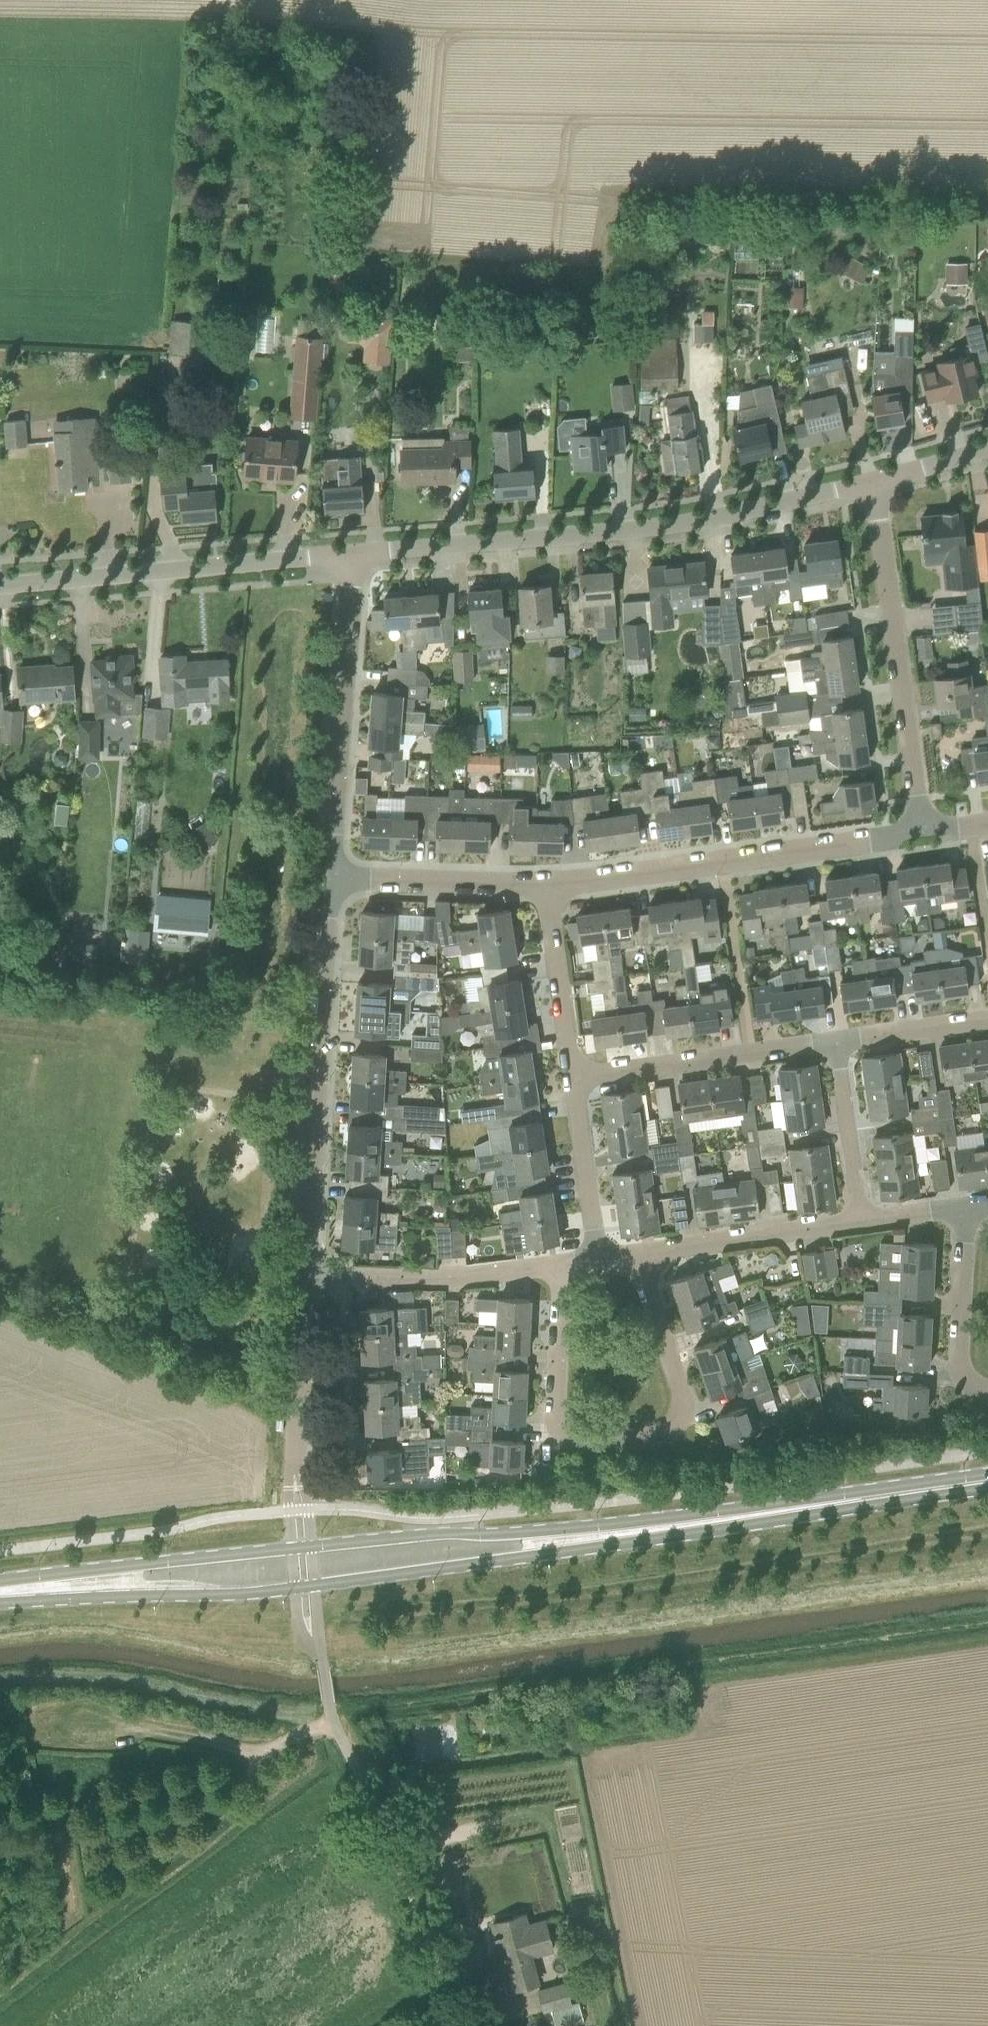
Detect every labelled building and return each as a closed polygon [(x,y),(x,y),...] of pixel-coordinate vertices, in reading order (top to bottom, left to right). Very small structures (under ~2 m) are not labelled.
[(845,274),(865,278),(869,262),(849,257),(845,274)] [(966,280),(967,261),(947,261),(946,280),(966,280)] [(803,304),(804,284),(789,284),(789,304),(803,304)] [(703,310),(704,323),(714,323),(714,309),(703,310)] [(367,316),(350,315),(348,333),(366,335),(367,316)] [(394,319),(386,318),(384,337),(373,344),(372,362),(390,363),(394,319)] [(212,323),(173,319),(170,355),(209,358),(212,323)] [(715,341),(714,323),(704,323),(695,323),(696,341),(715,341)] [(981,323),(966,327),(973,354),(975,362),(987,359),(987,353),(981,323)] [(895,353),(913,353),(913,330),(895,329),(895,353)] [(296,335),(293,393),(319,395),(323,337),(296,335)] [(679,386),(678,350),(642,351),(643,387),(679,386)] [(955,399),(978,393),(974,375),(978,374),(975,362),(973,354),(939,362),(940,367),(922,372),(929,400),(954,394),(955,399)] [(846,434),(843,423),(836,393),(850,390),(844,366),(807,376),(812,398),(803,400),(807,421),(795,425),(800,446),(846,434)] [(877,426),(905,421),(900,391),(912,391),(912,373),(894,373),(894,379),(884,381),(886,394),(872,396),(877,426)] [(636,408),(633,381),(612,384),(615,410),(636,408)] [(772,451),(767,429),(782,426),(772,383),(754,387),(758,405),(738,409),(737,429),(734,430),(741,458),(746,457),(747,460),(763,456),(762,453),(772,451)] [(690,397),(669,400),(673,438),(673,439),(662,440),(666,473),(677,471),(677,472),(704,468),(700,434),(696,434),(693,410),(691,410),(690,397)] [(59,432),(64,488),(61,489),(61,490),(88,488),(86,471),(98,470),(95,418),(68,420),(69,432),(59,432)] [(26,420),(8,421),(10,444),(28,442),(26,420)] [(606,452),(626,450),(623,424),(603,426),(603,431),(572,434),(575,470),(607,467),(606,452)] [(495,429),(496,449),(498,466),(494,466),(496,499),(536,496),(533,463),(523,464),(520,427),(495,429)] [(243,460),(246,462),(245,477),(295,480),(298,440),(248,435),(247,451),(244,452),(243,460)] [(471,466),(471,441),(445,441),(445,449),(403,450),(404,481),(405,481),(405,480),(433,478),(433,480),(455,479),(455,466),(471,466)] [(127,453),(111,454),(113,481),(129,480),(127,453)] [(325,513),(365,510),(363,479),(362,479),(361,455),(339,457),(340,481),(324,482),(325,513)] [(187,492),(186,477),(186,471),(162,473),(164,507),(182,505),(183,520),(187,519),(187,522),(193,523),(198,522),(203,521),(203,518),(217,517),(215,490),(187,492)] [(957,510),(946,511),(943,511),(944,515),(922,517),(926,551),(944,549),(947,587),(966,585),(968,603),(955,604),(958,632),(984,629),(979,584),(978,584),(974,544),(965,545),(962,513),(958,513),(957,510)] [(987,565),(987,529),(975,531),(979,566),(987,565)] [(810,570),(800,571),(802,586),(827,582),(828,586),(844,584),(841,567),(842,566),(838,539),(805,544),(810,570)] [(784,547),(758,551),(766,603),(777,602),(775,590),(802,586),(800,571),(799,572),(797,557),(786,559),(786,558),(784,547)] [(736,596),(753,594),(755,605),(766,603),(758,551),(732,554),(735,581),(734,581),(736,596)] [(704,563),(649,568),(652,592),(655,623),(661,622),(661,624),(673,623),(670,597),(708,593),(704,563)] [(614,572),(582,574),(583,601),(584,601),(585,625),(597,625),(598,639),(616,638),(615,625),(616,624),(614,599),(615,599),(614,572)] [(479,618),(481,645),(510,643),(508,613),(503,614),(501,588),(486,590),(485,587),(482,585),(475,585),(472,588),(472,591),(469,591),(472,618),(479,618)] [(549,585),(521,587),(524,623),(538,621),(539,637),(566,635),(564,612),(551,613),(549,585)] [(440,621),(438,593),(412,595),(416,648),(427,647),(425,622),(440,621)] [(405,649),(413,649),(416,648),(412,595),(385,597),(386,608),(373,609),(374,628),(389,627),(389,625),(402,624),(405,649)] [(719,643),(740,640),(742,640),(737,605),(721,606),(721,618),(719,643)] [(815,614),(817,629),(818,629),(850,624),(848,609),(828,612),(815,614)] [(721,618),(703,618),(703,643),(719,643),(721,618)] [(454,645),(455,620),(444,621),(445,646),(454,645)] [(626,628),(627,656),(653,653),(650,626),(626,628)] [(817,629),(795,632),(783,634),(785,646),(820,641),(818,629),(817,629)] [(802,669),(855,662),(851,636),(824,639),(825,649),(811,651),(812,656),(800,658),(802,669)] [(932,657),(930,636),(918,637),(920,659),(932,657)] [(740,640),(719,643),(725,680),(745,677),(740,640)] [(473,649),(454,649),(455,680),(474,680),(473,649)] [(134,680),(133,655),(114,656),(114,659),(93,661),(95,698),(97,698),(98,715),(121,714),(119,697),(133,695),(131,680),(134,680)] [(186,687),(186,685),(210,684),(211,700),(229,699),(228,683),(229,683),(228,660),(185,663),(185,655),(162,657),(164,689),(186,687)] [(547,671),(565,672),(566,655),(548,655),(547,671)] [(987,691),(987,682),(970,684),(966,660),(949,663),(950,677),(935,678),(939,705),(956,703),(958,717),(987,713),(987,696),(987,691)] [(816,679),(818,693),(859,688),(855,662),(802,669),(803,681),(816,679)] [(75,697),(73,666),(43,668),(43,665),(20,667),(22,701),(75,697)] [(389,666),(388,680),(416,683),(417,669),(389,666)] [(747,714),(743,678),(723,680),(727,716),(747,714)] [(426,722),(427,711),(414,710),(415,697),(428,698),(429,684),(416,683),(388,680),(387,693),(374,692),(372,718),(426,722)] [(775,694),(776,709),(807,705),(806,695),(806,689),(775,694)] [(513,705),(513,718),(533,718),(533,705),(513,705)] [(807,705),(776,709),(762,711),(763,725),(779,723),(779,724),(809,720),(807,705)] [(167,737),(170,709),(147,707),(145,735),(167,737)] [(812,742),(865,734),(862,708),(820,713),(822,728),(811,729),(812,742)] [(21,740),(23,710),(5,709),(3,739),(21,740)] [(965,771),(977,770),(978,779),(987,777),(987,715),(985,715),(987,736),(982,736),(974,744),(975,747),(961,749),(964,772),(965,771)] [(454,724),(426,722),(372,718),(369,755),(393,757),(403,758),(404,747),(398,747),(400,731),(440,735),(439,740),(453,741),(454,726),(454,724)] [(99,756),(99,721),(81,721),(81,756),(99,756)] [(930,723),(932,737),(942,736),(941,722),(930,723)] [(456,752),(487,749),(485,723),(454,726),(456,752)] [(836,764),(840,764),(869,760),(865,734),(812,742),(814,753),(826,752),(827,757),(836,764)] [(792,767),(789,746),(775,748),(777,769),(788,767),(792,767)] [(518,765),(518,753),(505,753),(505,767),(518,767),(518,765)] [(537,765),(537,753),(518,753),(518,765),(537,765)] [(392,768),(393,757),(369,755),(368,766),(392,768)] [(466,767),(466,755),(455,755),(454,766),(466,767)] [(502,755),(488,755),(488,771),(501,771),(502,755)] [(563,771),(570,770),(569,755),(553,755),(553,762),(563,771)] [(792,767),(788,767),(790,781),(804,779),(818,777),(816,763),(792,767)] [(770,794),(755,796),(759,824),(785,820),(782,798),(792,797),(790,781),(788,767),(777,769),(766,770),(770,794)] [(641,772),(643,788),(646,812),(656,811),(660,838),(686,834),(681,791),(666,793),(663,769),(641,772)] [(738,775),(716,778),(719,802),(729,800),(732,827),(759,824),(755,796),(753,783),(739,786),(738,775)] [(686,834),(713,830),(709,803),(719,802),(716,778),(694,781),(695,789),(681,791),(686,834)] [(795,815),(809,813),(804,779),(790,781),(792,797),(795,815)] [(833,796),(834,800),(821,801),(822,814),(848,810),(848,811),(876,807),(872,780),(844,784),(840,784),(833,796)] [(625,814),(610,816),(614,844),(640,841),(636,813),(646,812),(643,788),(621,791),(625,814)] [(378,793),(366,793),(365,817),(364,845),(390,846),(391,817),(377,817),(378,793)] [(392,797),(391,817),(390,846),(417,847),(418,820),(427,820),(428,794),(405,794),(405,798),(392,797)] [(450,795),(428,794),(427,820),(438,821),(437,847),(463,848),(465,804),(450,803),(450,795)] [(465,795),(465,804),(463,848),(490,849),(491,821),(501,822),(501,797),(465,795)] [(588,848),(614,844),(610,816),(608,802),(594,803),(593,795),(570,798),(574,823),(584,822),(588,848)] [(535,850),(537,808),(537,806),(523,805),(524,797),(501,797),(501,822),(511,822),(510,850),(535,850)] [(552,808),(537,808),(535,850),(563,851),(564,824),(574,823),(570,798),(564,799),(552,798),(552,808)] [(57,821),(69,822),(71,803),(59,802),(57,821)] [(211,830),(196,839),(203,849),(218,840),(211,830)] [(924,865),(931,912),(943,911),(941,900),(969,896),(965,868),(950,870),(949,862),(924,865)] [(889,880),(895,921),(905,919),(903,904),(918,901),(919,914),(931,912),(924,865),(898,869),(899,878),(889,880)] [(859,922),(868,921),(871,921),(870,911),(881,910),(882,923),(895,921),(889,880),(879,881),(878,872),(852,876),(859,922)] [(859,922),(852,876),(826,879),(831,907),(845,905),(848,924),(859,922)] [(810,909),(806,882),(781,886),(787,932),(799,931),(796,911),(810,909)] [(762,926),(774,924),(776,934),(778,952),(790,950),(787,932),(781,886),(755,890),(755,894),(741,896),(747,934),(762,932),(762,926)] [(156,929),(206,933),(209,899),(158,895),(156,929)] [(675,901),(682,948),(684,966),(697,964),(695,946),(693,937),(705,935),(705,940),(721,938),(716,899),(701,901),(701,897),(675,901)] [(671,949),(682,948),(675,901),(649,905),(650,912),(641,914),(645,942),(644,942),(644,944),(670,940),(671,949)] [(630,907),(604,911),(610,958),(622,956),(622,951),(622,950),(636,948),(635,943),(644,942),(645,942),(641,914),(631,915),(630,907)] [(437,919),(437,940),(437,946),(461,942),(513,934),(509,909),(479,914),(481,927),(482,928),(451,933),(449,918),(437,919)] [(363,911),(362,936),(415,939),(437,940),(437,919),(437,915),(425,915),(424,929),(393,927),(394,913),(363,911)] [(613,975),(610,958),(604,911),(578,915),(582,942),(596,940),(598,958),(593,959),(595,978),(613,975)] [(822,919),(825,944),(838,942),(835,917),(822,919)] [(812,946),(825,944),(822,919),(809,921),(812,946)] [(131,929),(128,961),(144,963),(147,931),(131,929)] [(513,934),(461,942),(463,953),(485,950),(487,964),(481,965),(482,975),(508,971),(506,961),(517,959),(513,934)] [(362,936),(360,962),(391,964),(392,950),(415,951),(415,939),(362,936)] [(74,942),(73,956),(84,957),(85,943),(74,942)] [(825,944),(829,969),(842,968),(838,942),(825,944)] [(816,971),(829,969),(825,944),(812,946),(816,971)] [(980,982),(977,963),(976,954),(964,956),(963,951),(947,946),(936,948),(942,995),(968,991),(967,984),(980,982)] [(924,950),(925,958),(912,960),(912,963),(901,964),(905,992),(915,991),(916,999),(942,995),(936,948),(924,950)] [(876,956),(864,958),(870,1005),(897,1001),(895,994),(905,992),(901,964),(891,966),(893,975),(879,977),(876,956)] [(841,982),(845,1009),(870,1005),(864,958),(852,960),(855,980),(841,982)] [(394,974),(423,976),(424,964),(395,961),(394,974)] [(684,966),(687,984),(693,1030),(719,1027),(719,1025),(734,1023),(727,982),(711,984),(712,990),(700,992),(699,982),(697,964),(684,966)] [(804,967),(793,968),(799,1015),(825,1012),(820,975),(806,977),(804,967)] [(781,970),(781,973),(768,978),(769,984),(754,987),(759,1019),(773,1017),(773,1019),(799,1015),(793,968),(781,970)] [(509,981),(508,971),(482,975),(463,978),(467,1001),(470,1001),(472,1012),(524,1004),(520,979),(509,981)] [(422,989),(423,976),(394,974),(393,987),(422,989)] [(622,974),(613,975),(622,1041),(648,1037),(647,1031),(657,1029),(654,1000),(652,989),(638,991),(640,1002),(628,1004),(627,992),(625,974),(622,975),(622,974)] [(613,975),(595,978),(587,980),(589,994),(603,991),(606,1015),(592,1017),(596,1044),(622,1041),(613,975)] [(389,998),(390,983),(359,982),(357,1007),(411,1010),(411,1000),(389,998)] [(668,1034),(693,1030),(687,984),(675,986),(678,1005),(667,1007),(665,998),(654,1000),(657,1029),(667,1028),(668,1034)] [(467,1001),(464,1002),(459,1010),(459,1014),(472,1012),(470,1001),(467,1001)] [(524,1004),(472,1012),(459,1014),(461,1025),(475,1023),(483,1034),(485,1046),(518,1041),(517,1031),(528,1030),(524,1004)] [(387,1034),(400,1035),(402,1021),(410,1021),(411,1010),(357,1007),(356,1033),(387,1035),(387,1034)] [(443,1049),(442,1036),(413,1034),(412,1047),(443,1049)] [(976,1078),(987,1076),(987,1040),(971,1042),(976,1078)] [(520,1051),(518,1041),(485,1046),(487,1058),(480,1071),(482,1083),(534,1075),(531,1050),(520,1051)] [(976,1078),(971,1042),(940,1046),(946,1082),(976,1078)] [(412,1047),(412,1060),(443,1062),(443,1049),(412,1047)] [(912,1080),(927,1078),(935,1077),(934,1069),(931,1050),(917,1052),(920,1071),(911,1072),(912,1080)] [(863,1057),(867,1087),(903,1082),(899,1052),(863,1057)] [(353,1078),(406,1081),(407,1071),(384,1069),(385,1054),(355,1053),(353,1078)] [(780,1069),(784,1100),(820,1095),(816,1064),(780,1069)] [(753,1098),(754,1104),(767,1102),(765,1094),(762,1074),(750,1076),(753,1098)] [(493,1105),(495,1117),(523,1112),(521,1102),(538,1100),(534,1075),(482,1083),(484,1093),(505,1090),(507,1103),(493,1105)] [(745,1145),(760,1143),(758,1129),(754,1104),(753,1098),(743,1101),(740,1075),(709,1080),(715,1118),(716,1127),(742,1123),(745,1145)] [(910,1108),(912,1121),(940,1118),(936,1090),(935,1077),(927,1078),(929,1096),(919,1097),(920,1107),(910,1108)] [(398,1104),(398,1093),(405,1093),(406,1081),(353,1078),(351,1104),(362,1104),(361,1114),(425,1118),(440,1119),(441,1106),(398,1104)] [(690,1121),(715,1118),(709,1080),(679,1084),(683,1109),(673,1110),(674,1115),(674,1123),(690,1121)] [(903,1082),(867,1087),(872,1117),(907,1113),(903,1082)] [(656,1087),(658,1107),(660,1117),(674,1115),(673,1110),(670,1085),(656,1087)] [(949,1088),(936,1090),(940,1118),(953,1116),(952,1110),(949,1088)] [(603,1094),(608,1125),(643,1120),(639,1090),(603,1094)] [(820,1095),(784,1100),(788,1130),(824,1124),(820,1095)] [(488,1122),(492,1153),(545,1145),(541,1120),(524,1122),(523,1112),(495,1117),(490,1117),(490,1122),(488,1122)] [(349,1149),(402,1153),(403,1141),(380,1140),(381,1128),(425,1131),(425,1118),(361,1114),(361,1124),(350,1124),(349,1149)] [(953,1116),(940,1118),(942,1132),(944,1145),(957,1143),(953,1116)] [(914,1136),(942,1132),(940,1118),(912,1121),(914,1136)] [(608,1125),(612,1155),(647,1150),(643,1120),(608,1125)] [(674,1123),(678,1141),(680,1155),(694,1152),(690,1121),(674,1123)] [(783,1126),(758,1129),(760,1143),(785,1140),(783,1126)] [(911,1132),(874,1137),(879,1167),(915,1162),(911,1134),(911,1132)] [(760,1143),(761,1157),(787,1153),(785,1140),(760,1143)] [(654,1158),(679,1155),(680,1155),(678,1141),(652,1144),(654,1158)] [(831,1174),(827,1144),(791,1150),(795,1179),(831,1174)] [(518,1172),(506,1174),(508,1186),(539,1182),(538,1172),(549,1170),(545,1145),(492,1153),(477,1156),(479,1171),(517,1165),(518,1172)] [(985,1146),(955,1150),(961,1187),(987,1183),(987,1164),(985,1146)] [(358,1185),(389,1188),(389,1175),(378,1174),(379,1163),(401,1164),(402,1153),(349,1149),(347,1175),(359,1175),(358,1185)] [(679,1155),(681,1169),(683,1183),(698,1180),(694,1152),(680,1155),(679,1155)] [(656,1173),(681,1169),(679,1155),(654,1158),(656,1173)] [(948,1168),(946,1159),(931,1160),(935,1190),(951,1188),(948,1168)] [(913,1193),(919,1193),(915,1162),(879,1167),(883,1198),(913,1193)] [(614,1174),(619,1205),(655,1199),(650,1170),(614,1174)] [(722,1170),(706,1173),(707,1187),(694,1188),(699,1224),(730,1220),(724,1184),(722,1170)] [(759,1215),(755,1189),(766,1188),(765,1183),(763,1172),(752,1173),(753,1180),(724,1184),(730,1220),(759,1215)] [(435,1174),(434,1187),(444,1188),(445,1174),(435,1174)] [(831,1174),(795,1179),(800,1209),(836,1204),(831,1174)] [(766,1188),(767,1194),(770,1214),(783,1212),(779,1181),(765,1183),(766,1188)] [(540,1192),(539,1182),(508,1186),(510,1199),(521,1197),(523,1208),(501,1211),(503,1224),(555,1215),(552,1190),(540,1192)] [(376,1211),(377,1200),(388,1201),(389,1188),(358,1185),(358,1195),(346,1195),(345,1220),(398,1224),(399,1212),(376,1211)] [(673,1207),(676,1227),(689,1225),(685,1195),(672,1197),(673,1207)] [(659,1229),(655,1199),(619,1205),(623,1235),(659,1229)] [(559,1241),(555,1215),(503,1224),(504,1234),(526,1230),(528,1245),(559,1241)] [(374,1248),(396,1249),(397,1235),(398,1224),(345,1220),(343,1246),(374,1248)] [(437,1251),(451,1250),(450,1231),(450,1223),(435,1222),(437,1251)] [(452,1256),(466,1255),(465,1230),(450,1231),(451,1250),(452,1256)] [(903,1243),(879,1242),(879,1254),(887,1255),(887,1267),(934,1270),(935,1244),(903,1242),(903,1243)] [(827,1275),(823,1250),(803,1253),(807,1278),(827,1275)] [(672,1281),(680,1305),(723,1290),(719,1279),(735,1273),(731,1261),(702,1271),(701,1271),(672,1281)] [(864,1290),(863,1301),(902,1303),(902,1293),(932,1295),(934,1270),(887,1267),(880,1267),(879,1291),(864,1290)] [(723,1290),(680,1305),(689,1329),(719,1319),(718,1318),(739,1311),(735,1300),(727,1302),(723,1290)] [(414,1301),(414,1291),(402,1291),(403,1301),(414,1301)] [(477,1297),(477,1310),(499,1311),(498,1323),(530,1325),(531,1299),(500,1298),(499,1298),(477,1297)] [(748,1319),(771,1311),(766,1298),(743,1306),(748,1319)] [(460,1299),(447,1299),(446,1321),(459,1321),(460,1299)] [(901,1313),(902,1303),(863,1301),(862,1324),(885,1326),(885,1338),(930,1340),(931,1315),(901,1313)] [(826,1331),(827,1302),(794,1302),(794,1330),(826,1331)] [(360,1309),(362,1335),(407,1332),(407,1320),(415,1320),(414,1307),(392,1308),(392,1307),(360,1309)] [(771,1311),(748,1319),(753,1333),(776,1324),(771,1311)] [(529,1350),(530,1325),(498,1323),(498,1336),(476,1336),(475,1347),(471,1347),(470,1359),(497,1360),(497,1349),(529,1350)] [(695,1348),(703,1372),(745,1357),(741,1346),(750,1343),(746,1331),(725,1339),(725,1337),(695,1348)] [(363,1360),(395,1358),(395,1368),(423,1367),(422,1356),(417,1356),(417,1345),(409,1345),(408,1332),(407,1332),(362,1335),(363,1360)] [(929,1366),(930,1340),(885,1338),(876,1338),(875,1363),(898,1364),(898,1365),(929,1366)] [(871,1373),(872,1358),(844,1356),(843,1371),(871,1373)] [(749,1369),(745,1357),(703,1372),(712,1396),(741,1386),(744,1396),(771,1386),(764,1364),(749,1369)] [(469,1369),(474,1369),(474,1381),(495,1382),(495,1394),(526,1396),(528,1370),(497,1369),(497,1360),(470,1359),(469,1369)] [(366,1405),(397,1404),(409,1403),(409,1390),(419,1389),(418,1379),(424,1378),(423,1367),(395,1368),(396,1378),(364,1380),(366,1405)] [(433,1369),(433,1379),(441,1379),(441,1369),(433,1369)] [(843,1385),(871,1387),(871,1373),(843,1371),(843,1385)] [(885,1384),(884,1397),(873,1397),(872,1408),(896,1410),(895,1410),(927,1412),(928,1386),(897,1384),(897,1385),(885,1384)] [(775,1397),(771,1386),(744,1396),(747,1405),(719,1415),(728,1439),(747,1433),(757,1430),(756,1429),(778,1421),(774,1410),(765,1413),(761,1402),(774,1397),(775,1397)] [(525,1421),(526,1396),(495,1394),(494,1407),(472,1406),(472,1418),(466,1418),(465,1429),(469,1429),(493,1430),(494,1420),(525,1421)] [(398,1430),(399,1440),(427,1438),(426,1427),(421,1427),(420,1416),(398,1417),(397,1404),(366,1405),(367,1431),(398,1430)] [(806,1426),(814,1436),(825,1426),(817,1417),(806,1426)] [(522,1467),(523,1441),(493,1440),(493,1430),(469,1429),(469,1439),(479,1439),(478,1453),(468,1452),(467,1464),(491,1465),(491,1466),(522,1467)] [(751,1444),(747,1433),(728,1439),(732,1451),(751,1444)] [(428,1449),(427,1438),(399,1440),(400,1449),(400,1451),(428,1449)] [(401,1462),(400,1451),(400,1449),(369,1451),(370,1477),(401,1475),(425,1473),(425,1461),(401,1462)] [(496,1923),(497,1924),(499,1934),(496,1935),(511,1989),(538,1981),(531,1955),(553,1949),(545,1920),(528,1925),(525,1913),(514,1916),(514,1918),(496,1923)] [(539,1989),(545,2011),(571,2003),(565,1982),(539,1989)]
